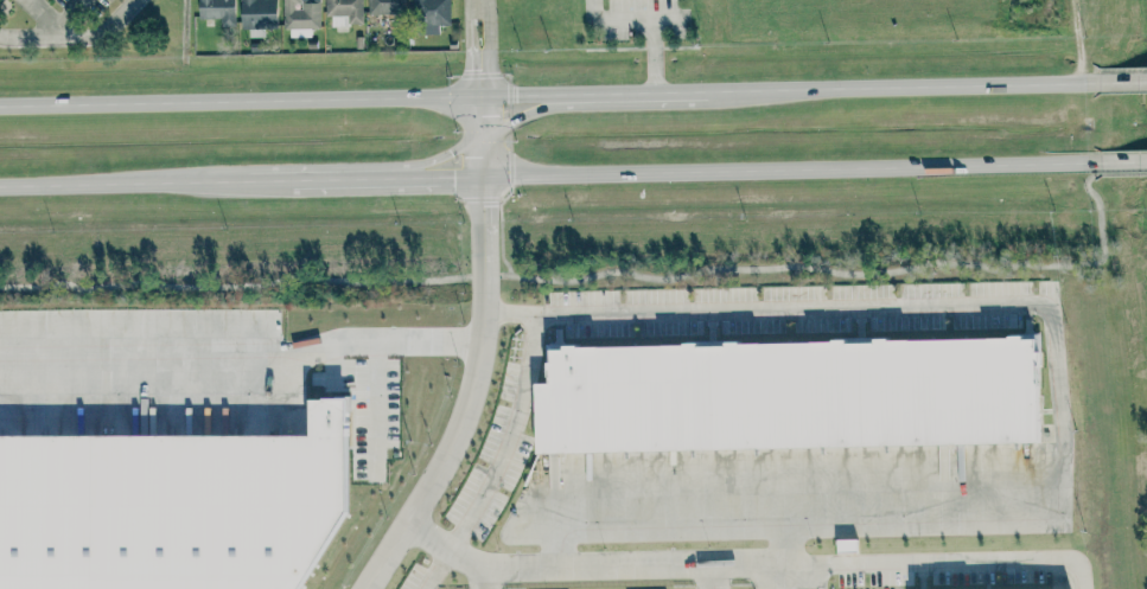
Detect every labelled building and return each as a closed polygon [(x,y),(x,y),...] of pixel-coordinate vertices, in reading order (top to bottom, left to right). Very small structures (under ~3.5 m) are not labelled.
[(221,18),(221,26),(236,26),(235,0),(199,0),(200,19),(221,18)] [(278,28),(277,0),(241,0),(242,29),(278,28)] [(286,38),(312,37),(311,29),(321,28),(321,1),(302,1),(302,0),(284,0),(286,38)] [(363,25),(363,0),(326,0),(326,17),(332,17),(332,26),(363,25)] [(405,0),(368,0),(368,15),(405,15),(405,0)] [(416,35),(440,35),(440,25),(451,25),(450,0),(415,0),(416,35)] [(537,454),(1039,443),(1037,337),(548,348),(548,383),(536,383),(537,454)] [(0,435),(0,588),(299,588),(348,507),(348,398),(312,398),(311,436),(0,435)]
